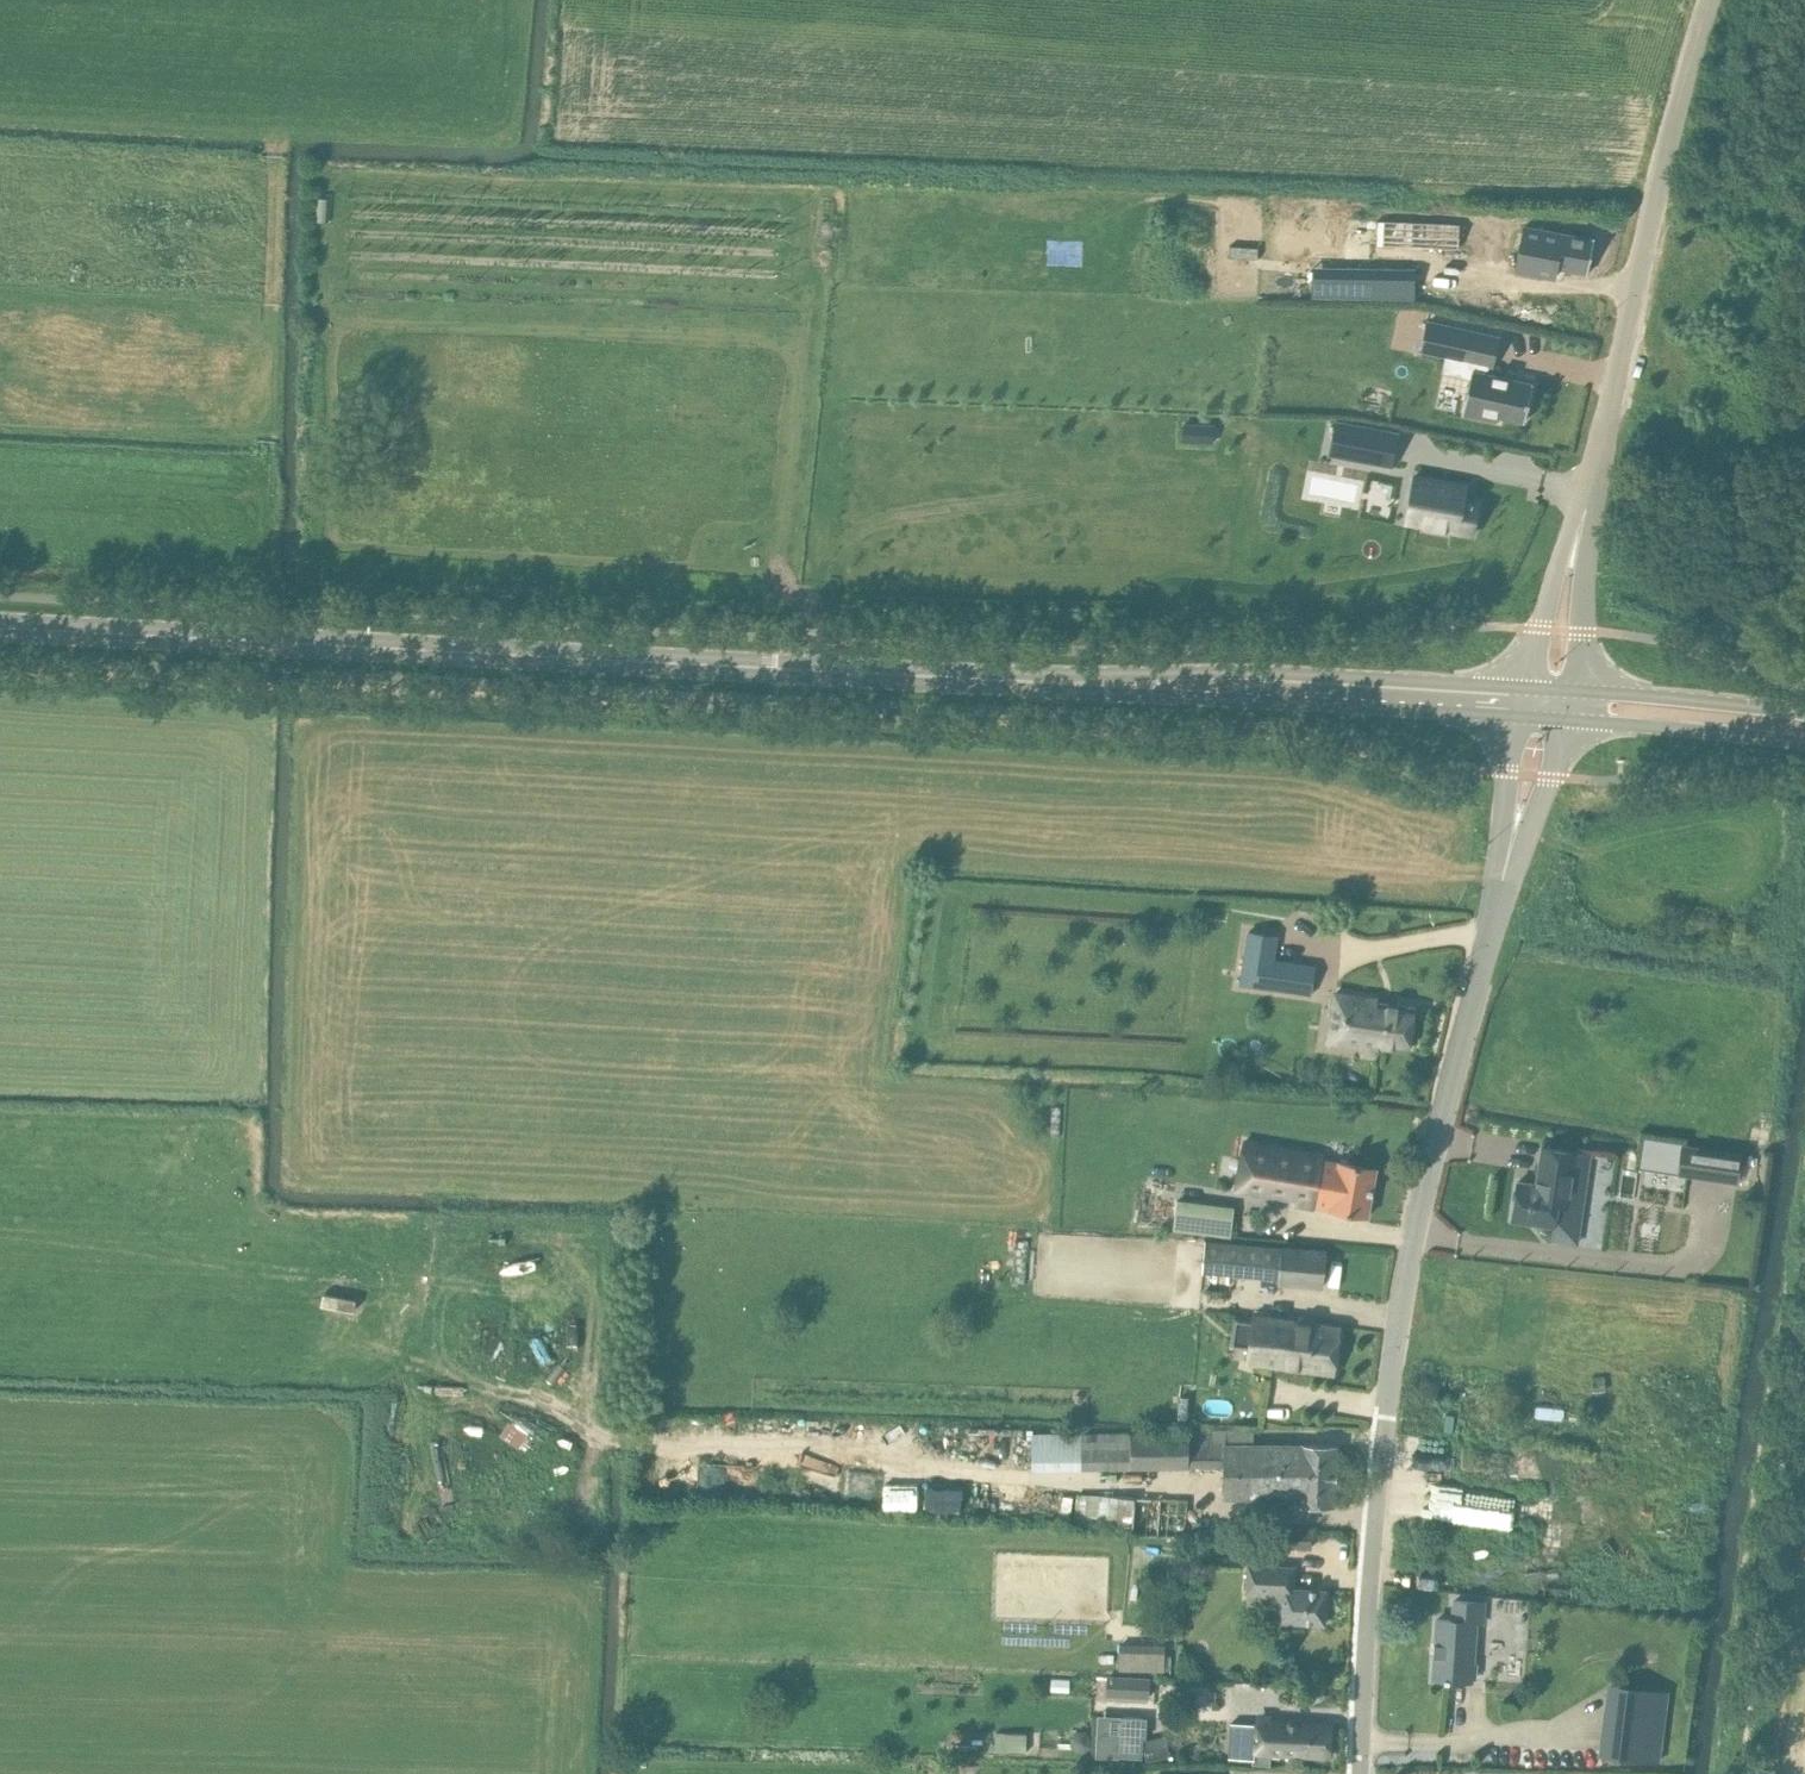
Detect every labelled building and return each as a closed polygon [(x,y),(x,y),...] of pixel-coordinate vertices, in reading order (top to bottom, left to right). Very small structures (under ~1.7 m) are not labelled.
[(1464,247),(1465,220),(1387,218),(1386,245),(1464,247)] [(1523,225),(1515,270),(1553,277),(1555,265),(1587,272),(1594,238),(1523,225)] [(1428,321),(1422,349),(1476,361),(1474,370),(1472,370),(1463,413),(1499,421),(1500,415),(1525,421),(1533,383),(1487,373),(1489,364),(1492,365),(1498,337),(1428,321)] [(1334,437),(1330,454),(1359,459),(1392,466),(1399,432),(1337,420),(1334,437)] [(1213,425),(1184,424),(1183,441),(1212,442),(1213,425)] [(1415,475),(1406,521),(1472,534),(1479,501),(1464,498),(1466,485),(1415,475)] [(1271,958),(1266,988),(1311,995),(1316,965),(1271,958)] [(1408,1050),(1415,1007),(1376,1001),(1376,999),(1335,992),(1328,1040),(1377,1048),(1378,1045),(1408,1050)] [(1368,1215),(1376,1167),(1323,1158),(1324,1153),(1243,1139),(1235,1186),(1295,1197),(1294,1202),(1368,1215)] [(1681,1144),(1677,1175),(1738,1184),(1742,1152),(1681,1144)] [(1518,1180),(1512,1218),(1554,1225),(1557,1203),(1567,1204),(1575,1151),(1541,1146),(1536,1183),(1518,1180)] [(1176,1198),(1172,1229),(1231,1237),(1235,1205),(1176,1198)] [(1281,1245),(1221,1240),(1206,1239),(1204,1271),(1279,1278),(1278,1283),(1323,1287),(1327,1248),(1281,1244),(1281,1245)] [(1332,1261),(1331,1285),(1342,1285),(1343,1261),(1332,1261)] [(1333,1373),(1340,1326),(1253,1315),(1247,1361),(1333,1373)] [(1335,1505),(1337,1445),(1302,1443),(1303,1442),(1254,1442),(1254,1427),(1189,1428),(1189,1431),(1031,1432),(1032,1468),(1189,1466),(1189,1465),(1223,1465),(1223,1498),(1300,1498),(1299,1504),(1335,1505)] [(1131,1527),(1134,1497),(1076,1491),(1073,1522),(1131,1527)] [(1310,1547),(1311,1527),(1278,1527),(1277,1547),(1310,1547)] [(1246,1563),(1245,1593),(1247,1593),(1283,1595),(1282,1619),(1282,1620),(1324,1622),(1326,1589),(1294,1588),(1296,1565),(1246,1563)] [(1474,1662),(1476,1622),(1476,1620),(1483,1621),(1485,1600),(1455,1598),(1453,1618),(1438,1617),(1436,1642),(1435,1655),(1433,1677),(1445,1678),(1445,1680),(1450,1681),(1450,1678),(1472,1680),(1474,1662)] [(1166,1672),(1167,1642),(1120,1641),(1120,1671),(1166,1672)] [(1132,1677),(1132,1695),(1149,1695),(1149,1677),(1132,1677)] [(1659,1761),(1668,1689),(1612,1683),(1603,1754),(1659,1761)] [(1331,1723),(1271,1720),(1256,1720),(1256,1723),(1230,1722),(1228,1757),(1254,1758),(1254,1765),(1272,1765),(1272,1753),(1330,1756),(1331,1723)] [(1121,1724),(1119,1755),(1140,1757),(1141,1741),(1136,1741),(1137,1724),(1121,1724)] [(998,1729),(997,1748),(1028,1749),(1029,1731),(998,1729)] [(1148,1757),(1170,1752),(1166,1733),(1143,1738),(1148,1757)]
